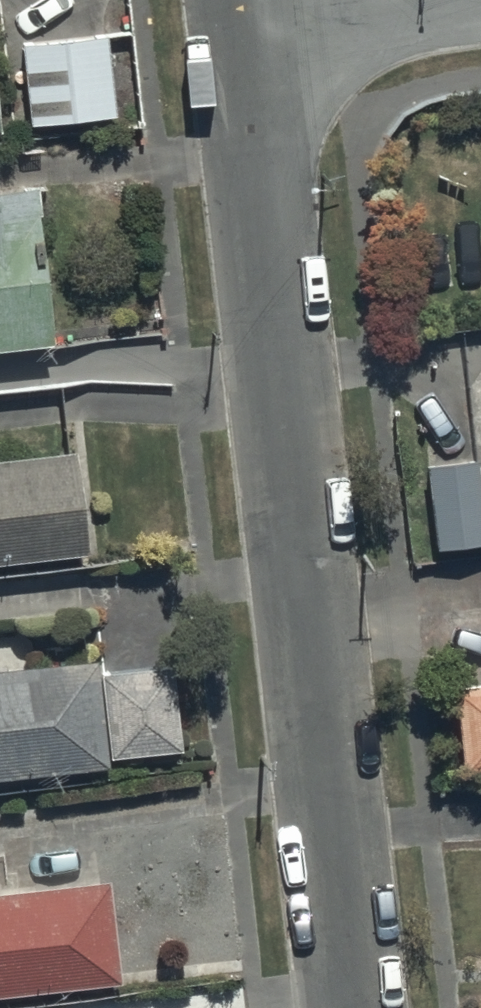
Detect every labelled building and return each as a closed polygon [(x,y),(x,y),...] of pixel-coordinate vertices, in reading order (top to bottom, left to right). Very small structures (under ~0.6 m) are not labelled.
[(102,24),(15,32),(23,117),(112,109),(109,85),(135,82),(131,45),(104,48),(102,24)] [(34,336),(44,318),(33,172),(0,175),(0,339),(34,336)] [(83,541),(71,442),(0,451),(0,551),(83,541)] [(422,453),(431,538),(480,533),(480,500),(475,447),(422,453)] [(103,755),(102,748),(179,741),(171,655),(92,663),(91,650),(0,659),(0,765),(103,755)] [(450,675),(457,756),(480,754),(480,672),(450,675)] [(116,973),(105,869),(0,880),(0,985),(116,973)]
